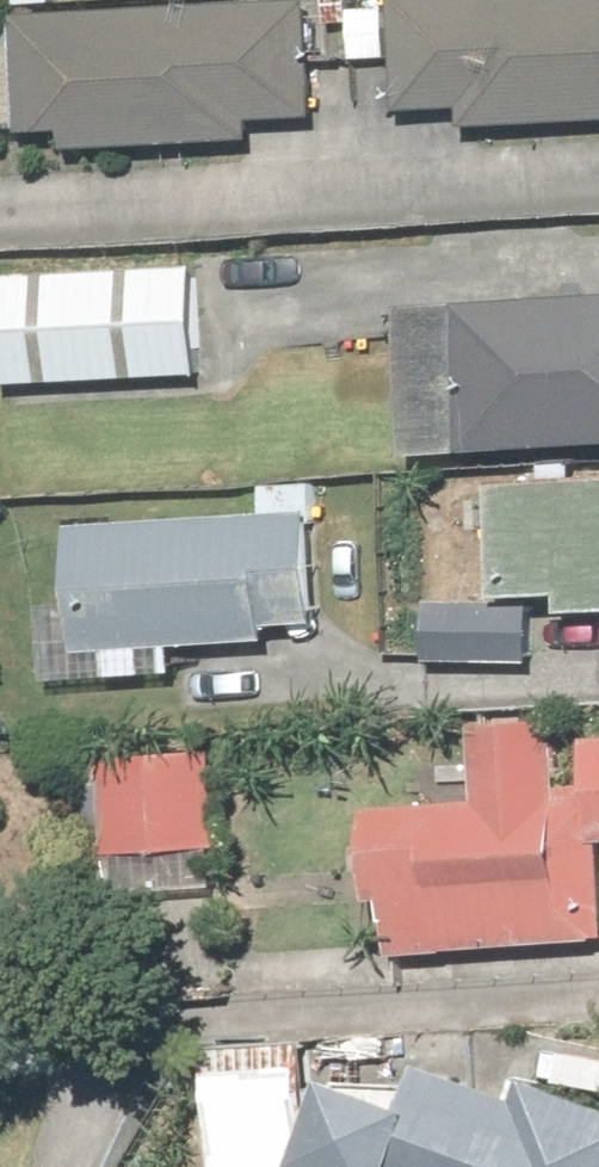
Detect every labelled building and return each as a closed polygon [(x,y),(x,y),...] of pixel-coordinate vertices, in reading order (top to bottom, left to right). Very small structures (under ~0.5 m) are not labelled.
[(16,3),(19,151),(319,147),(317,0),(233,0),(16,3)] [(408,110),(598,111),(598,0),(409,0),(408,110)] [(0,264),(0,306),(1,374),(219,370),(217,260),(0,264)] [(469,294),(472,439),(598,437),(598,292),(469,294)] [(499,468),(499,594),(598,594),(598,468),(499,468)] [(317,497),(78,501),(80,638),(319,634),(317,497)] [(596,731),(596,811),(565,803),(568,719),(502,716),(499,804),(370,807),(372,895),(391,895),(392,950),(598,945),(598,731),(596,731)] [(236,759),(97,762),(99,839),(238,836),(236,759)] [(289,1149),(334,1166),(598,1166),(598,1092),(447,1034),(425,1092),(329,1053),(289,1149)]
